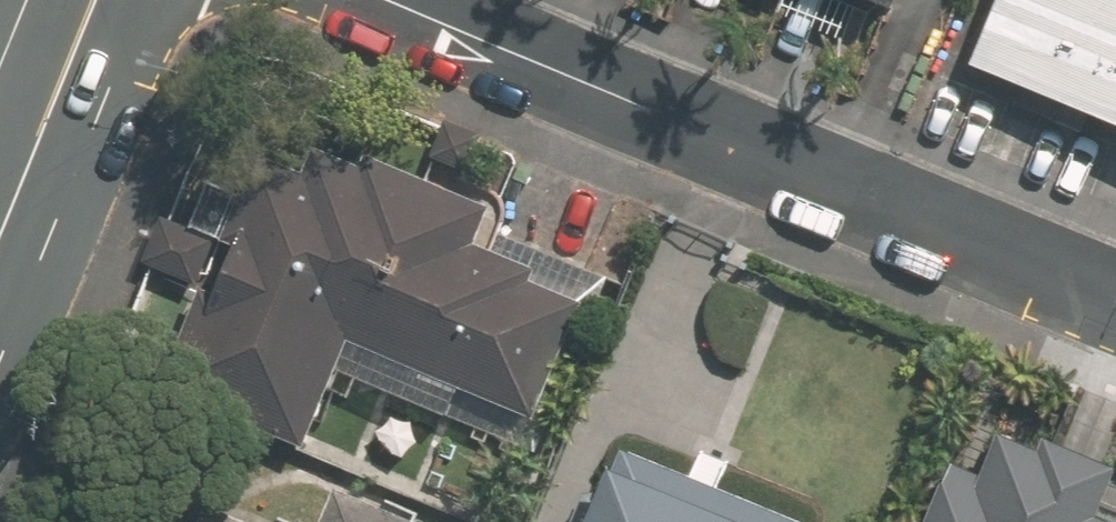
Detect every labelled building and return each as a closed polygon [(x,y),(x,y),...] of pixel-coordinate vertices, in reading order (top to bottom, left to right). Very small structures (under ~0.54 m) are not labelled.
[(906,0),(883,0),(903,8),(906,0)] [(1115,120),(1115,0),(1009,0),(982,64),(1115,120)] [(165,384),(307,446),(356,334),(540,414),(589,303),(534,279),(539,268),(485,244),(500,208),(377,153),(370,168),(322,146),(309,173),(267,154),(248,195),(230,236),(165,384)] [(222,241),(168,220),(150,264),(204,285),(222,241)] [(1105,521),(1115,493),(1115,467),(1054,442),(1050,453),(1010,434),(985,493),(944,477),(925,521),(1106,521),(1105,521)] [(636,450),(627,470),(606,521),(809,521),(636,450)] [(343,488),(328,521),(421,521),(343,488)] [(212,505),(205,521),(249,521),(212,505)]
